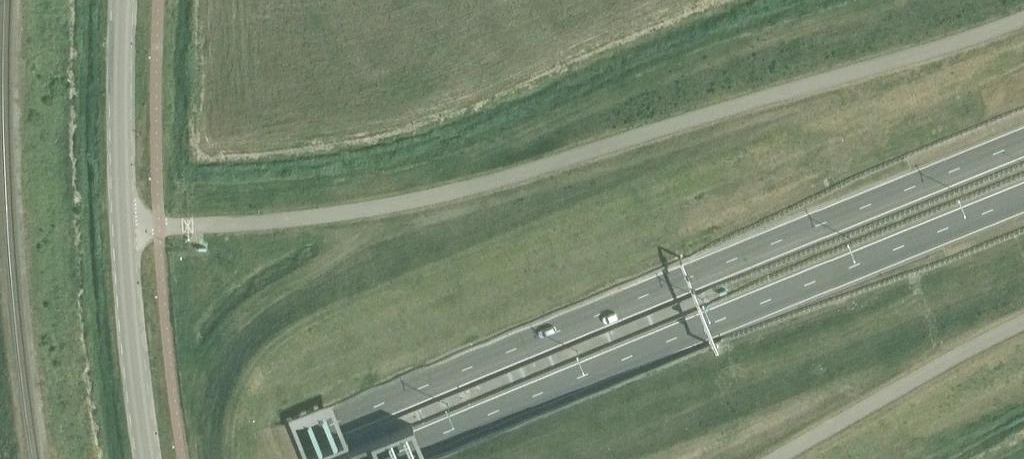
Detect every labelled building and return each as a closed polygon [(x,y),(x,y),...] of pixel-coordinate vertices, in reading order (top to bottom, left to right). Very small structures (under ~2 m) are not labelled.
[(331,407),(345,441),(349,440),(335,405),(331,407)] [(322,410),(336,445),(339,444),(324,409),(322,410)] [(307,416),(321,451),(324,450),(310,415),(307,416)] [(292,423),(306,457),(310,456),(296,421),(292,423)] [(417,428),(413,430),(425,458),(429,458),(417,428)] [(407,432),(405,433),(415,458),(418,458),(407,432)] [(392,438),(389,439),(398,458),(400,458),(392,438)] [(377,445),(373,446),(379,458),(383,458),(377,445)] [(372,447),(369,448),(373,458),(377,458),(372,447)]
